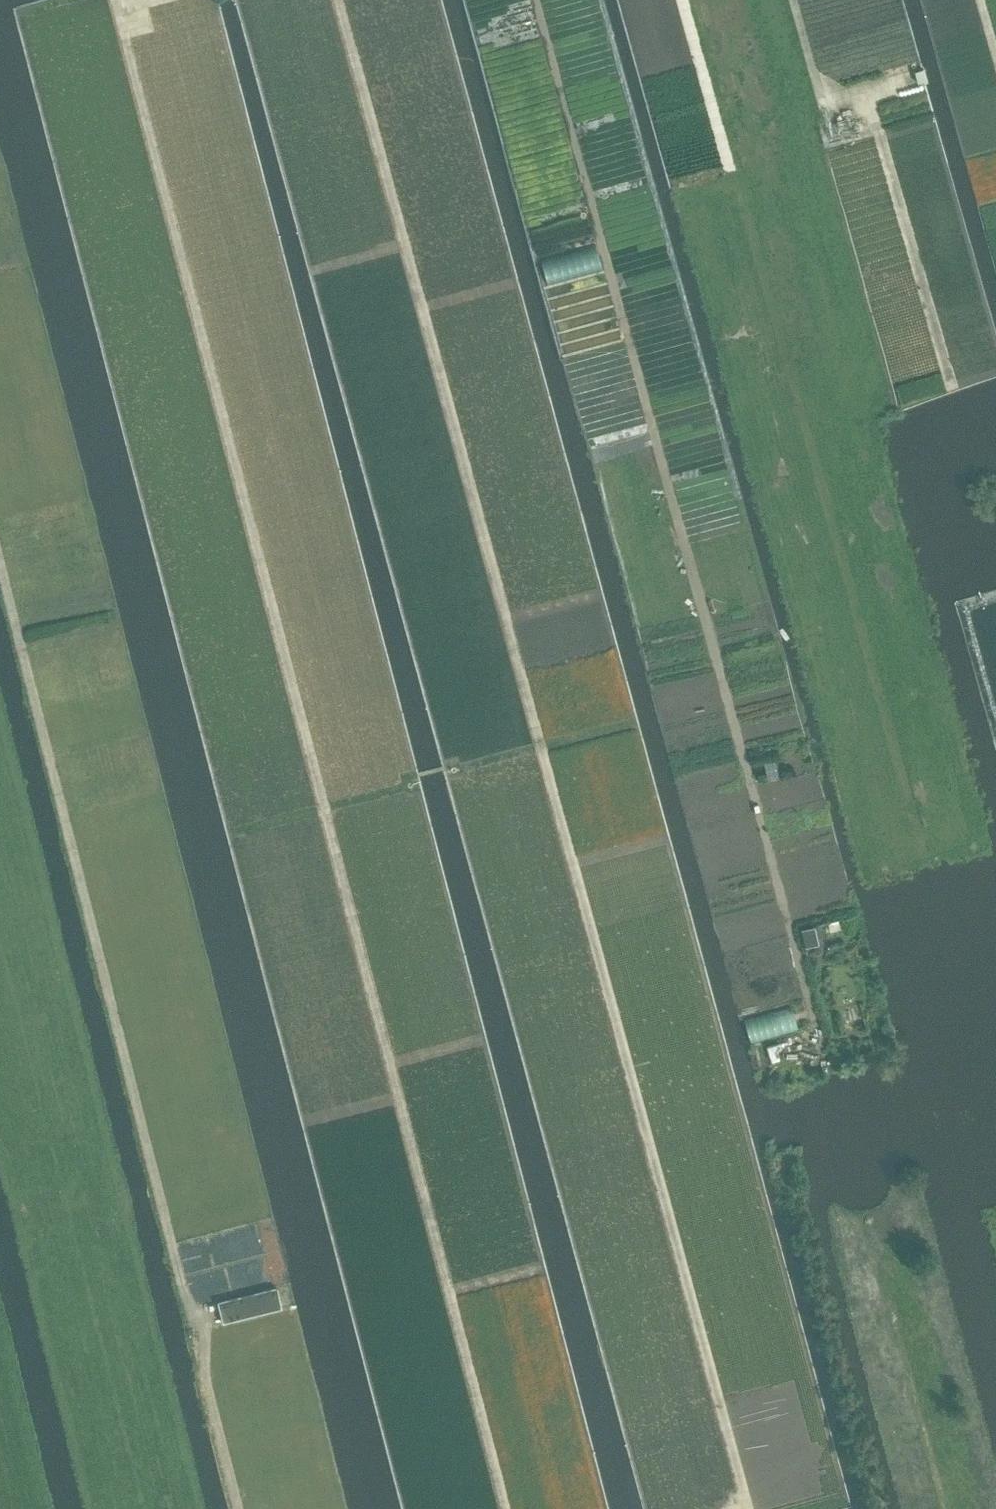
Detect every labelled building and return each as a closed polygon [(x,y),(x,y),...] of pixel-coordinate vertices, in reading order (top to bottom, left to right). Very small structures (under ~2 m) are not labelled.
[(775,771),(773,761),(766,763),(769,773),(775,771)] [(218,1302),(223,1322),(282,1308),(277,1287),(218,1302)]
